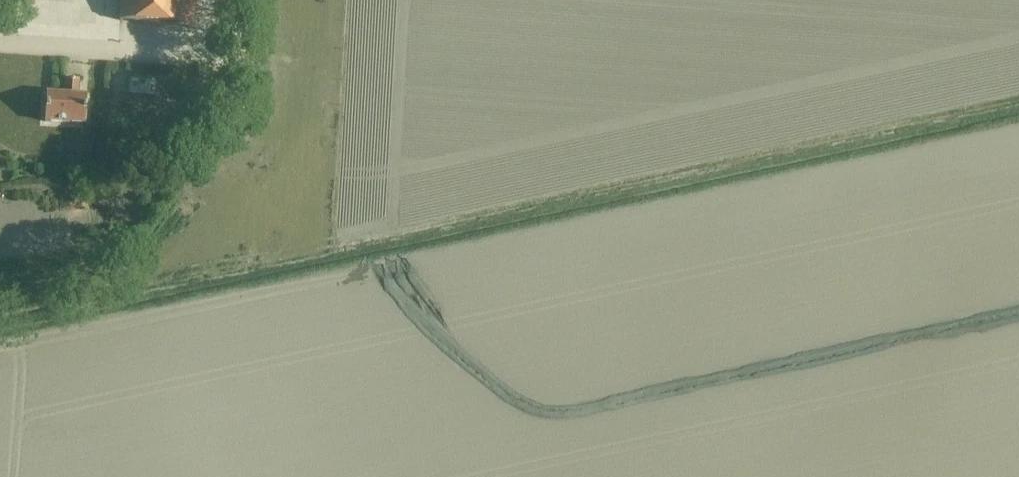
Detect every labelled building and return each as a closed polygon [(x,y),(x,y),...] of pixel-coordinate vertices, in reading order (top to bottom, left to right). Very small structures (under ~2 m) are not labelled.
[(116,23),(188,28),(190,0),(118,0),(116,23)] [(75,81),(63,80),(61,97),(43,95),(41,122),(81,126),(84,99),(73,98),(75,81)]
